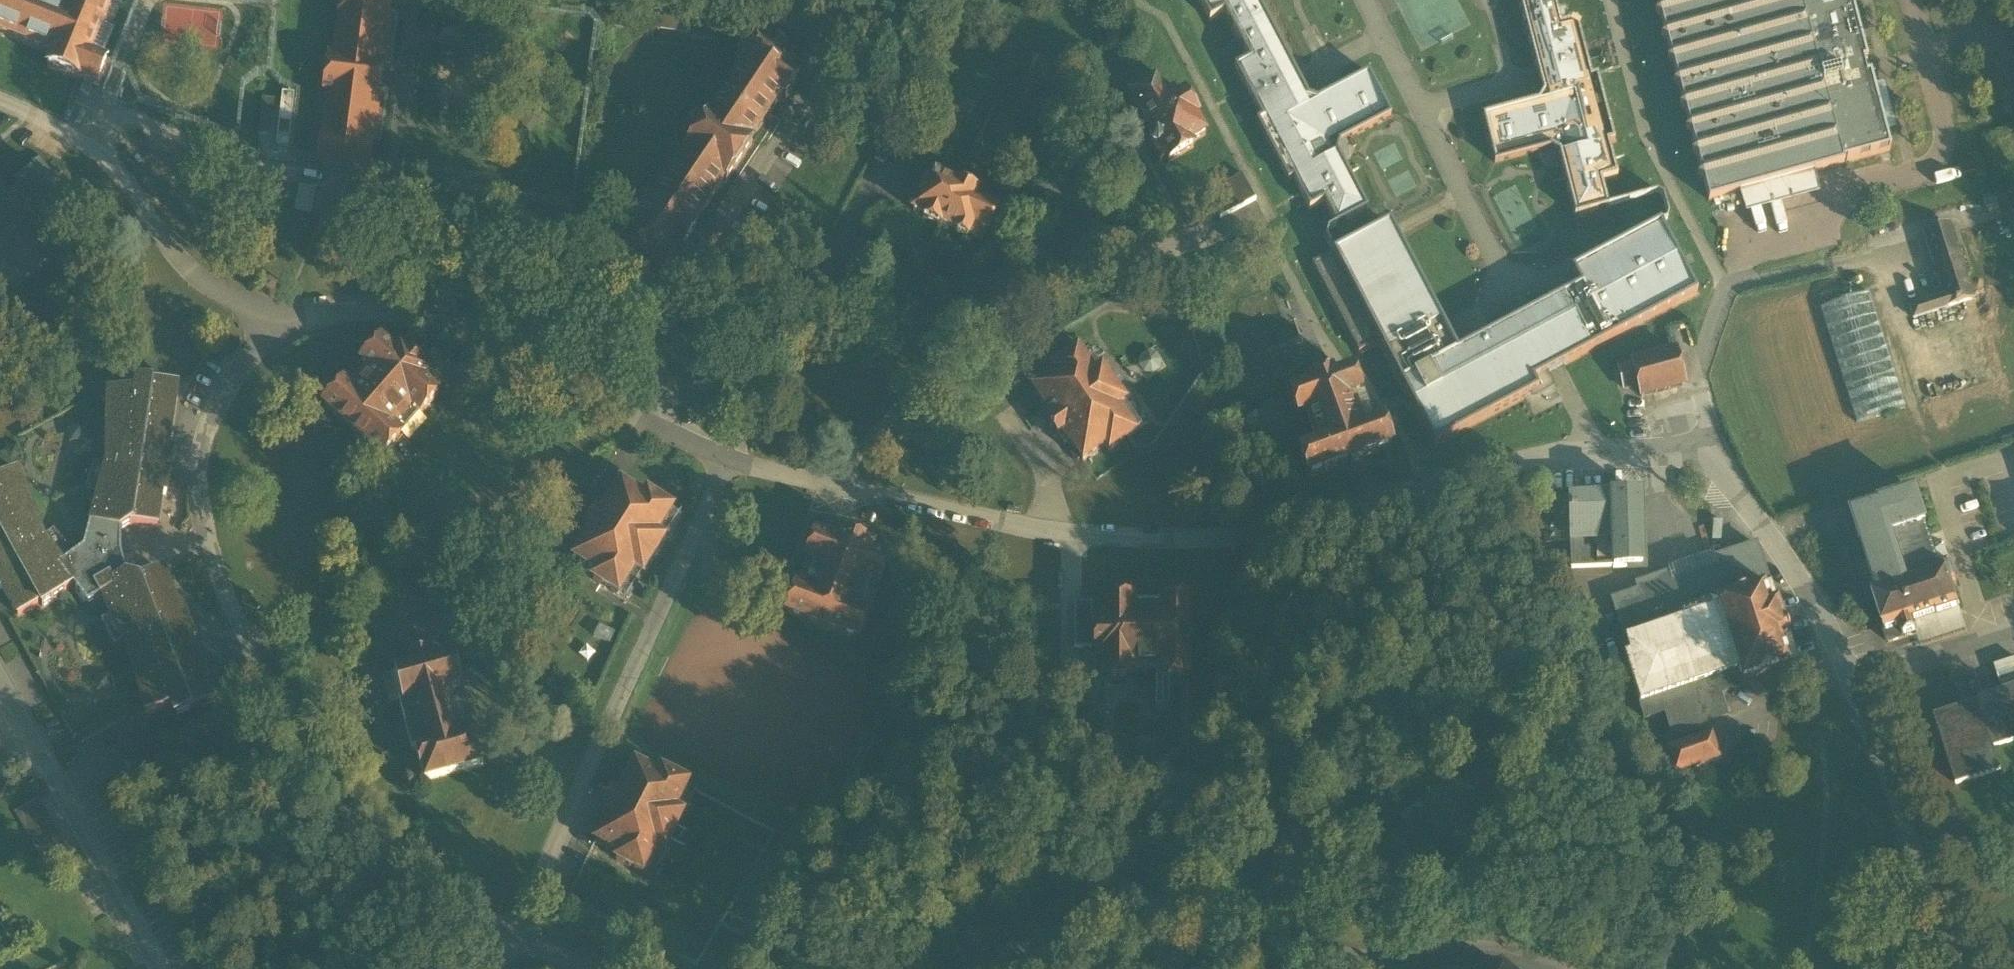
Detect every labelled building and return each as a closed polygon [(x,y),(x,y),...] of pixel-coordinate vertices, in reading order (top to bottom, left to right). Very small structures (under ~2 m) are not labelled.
[(97,83),(106,62),(99,59),(87,54),(98,27),(101,28),(101,26),(108,10),(84,0),(74,0),(74,1),(69,12),(40,0),(0,0),(0,30),(52,52),(47,64),(80,78),(81,76),(97,83)] [(72,0),(40,0),(69,12),(74,1),(72,0)] [(338,11),(340,12),(334,55),(328,54),(324,92),(329,93),(325,132),(323,132),(319,160),(367,166),(370,140),(370,138),(360,137),(365,93),(376,95),(376,93),(380,63),(380,61),(370,60),(375,16),(386,17),(386,16),(388,0),(339,0),(338,11)] [(1336,225),(1367,209),(1337,152),(1340,143),(1391,116),(1368,73),(1317,99),(1308,96),(1258,0),(1200,0),(1210,19),(1225,11),(1249,58),(1235,66),(1262,117),(1256,120),(1288,181),(1294,178),(1310,209),(1324,201),(1336,225)] [(1575,215),(1608,206),(1602,180),(1618,176),(1609,143),(1615,141),(1598,75),(1592,76),(1577,20),(1561,24),(1555,0),(1519,0),(1543,92),(1538,100),(1483,115),(1495,162),(1551,148),(1559,152),(1575,215)] [(1843,165),(1800,0),(1656,0),(1658,8),(1654,14),(1660,18),(1664,31),(1660,37),(1666,41),(1670,55),(1666,61),(1673,64),(1676,78),(1673,84),(1679,87),(1682,102),(1679,108),(1685,111),(1689,125),(1685,131),(1691,134),(1695,148),(1691,154),(1697,157),(1701,171),(1697,177),(1703,180),(1709,202),(1738,194),(1814,174),(1844,166),(1843,165)] [(1843,165),(1890,153),(1884,132),(1872,86),(1869,76),(1866,77),(1862,65),(1866,64),(1849,0),(1800,0),(1843,165)] [(393,17),(386,16),(386,17),(375,16),(370,60),(380,61),(380,63),(387,64),(393,17)] [(111,31),(101,26),(101,28),(98,27),(87,54),(99,59),(111,31)] [(626,241),(665,267),(678,248),(682,250),(696,229),(693,227),(724,181),(726,183),(752,144),(750,143),(781,97),(785,99),(799,78),(796,75),(802,66),(784,54),(785,53),(773,45),(772,46),(754,34),(739,56),(743,58),(737,66),(742,69),(710,116),(710,115),(704,125),(697,121),(684,140),(691,144),(684,154),(653,201),(649,198),(635,219),(633,217),(625,229),(631,233),(626,241)] [(825,55),(812,73),(822,79),(834,61),(825,55)] [(1871,63),(1866,64),(1862,65),(1866,77),(1869,76),(1874,75),(1871,63)] [(1884,83),(1872,86),(1884,132),(1896,129),(1884,83)] [(1183,94),(1178,97),(1175,91),(1163,98),(1138,112),(1152,136),(1150,137),(1148,143),(1160,163),(1166,159),(1168,163),(1193,148),(1191,144),(1205,135),(1195,118),(1197,117),(1183,94)] [(383,93),(376,93),(376,95),(365,93),(360,137),(370,138),(370,140),(377,141),(383,93)] [(874,158),(884,163),(894,144),(885,139),(874,158)] [(1820,196),(1814,174),(1738,194),(1744,216),(1820,196)] [(1207,194),(1220,219),(1256,201),(1242,175),(1207,194)] [(929,178),(924,188),(916,204),(913,211),(923,216),(922,218),(941,227),(942,225),(956,232),(956,233),(967,239),(968,236),(980,241),(985,232),(987,233),(996,213),(988,209),(972,202),(975,194),(976,193),(958,185),(957,186),(934,176),(929,178)] [(293,207),(309,211),(315,186),(300,183),(293,207)] [(908,200),(916,204),(924,188),(915,184),(908,200)] [(992,202),(975,194),(972,202),(988,209),(992,202)] [(1380,341),(1434,445),(1536,391),(1538,394),(1549,389),(1542,376),(1547,373),(1564,364),(1697,294),(1660,224),(1572,270),(1580,286),(1536,309),(1518,318),(1457,351),(1390,223),(1334,251),(1312,263),(1359,352),(1380,341)] [(1923,232),(1933,263),(1958,255),(1948,224),(1923,232)] [(1973,300),(1958,255),(1933,263),(1935,268),(1933,269),(1935,275),(1937,275),(1944,296),(1910,308),(1914,319),(1921,316),(1924,316),(1941,310),(1944,309),(1971,300),(1973,300)] [(1820,309),(1857,423),(1905,408),(1869,293),(1820,309)] [(1267,348),(1297,337),(1292,322),(1261,334),(1267,348)] [(366,443),(381,456),(400,436),(419,414),(436,394),(423,382),(428,377),(419,369),(421,367),(409,356),(407,358),(399,351),(394,356),(379,343),(361,363),(367,367),(369,370),(350,392),(342,385),(324,405),(339,419),(339,418),(366,442),(366,443)] [(1632,363),(1618,366),(1624,389),(1637,385),(1641,397),(1684,386),(1675,349),(1631,361),(1632,363)] [(1086,350),(1078,355),(1076,353),(1052,370),(1055,375),(1033,391),(1046,410),(1045,410),(1053,421),(1049,424),(1057,436),(1061,433),(1067,443),(1068,442),(1082,461),(1104,446),(1108,452),(1133,435),(1131,433),(1139,428),(1124,405),(1101,373),(1086,350)] [(1362,392),(1359,394),(1351,374),(1332,380),(1331,376),(1310,384),(1311,388),(1290,396),(1297,416),(1305,413),(1317,446),(1298,452),(1307,477),(1347,463),(1349,466),(1363,461),(1361,458),(1390,448),(1381,422),(1374,425),(1362,392)] [(107,462),(92,515),(132,524),(157,527),(177,386),(136,380),(136,391),(108,391),(107,462)] [(3,585),(18,613),(40,602),(42,606),(73,584),(63,562),(44,535),(17,468),(0,475),(0,587),(3,585)] [(642,573),(663,540),(656,535),(671,511),(672,509),(646,494),(643,498),(621,484),(608,504),(606,503),(599,515),(594,513),(587,525),(591,528),(585,537),(587,539),(574,558),(597,572),(593,578),(618,594),(619,593),(634,569),(642,573)] [(1613,566),(1613,568),(1626,567),(1641,567),(1640,524),(1639,506),(1643,506),(1642,497),(1639,497),(1639,495),(1611,496),(1611,498),(1569,499),(1545,500),(1547,543),(1571,542),(1572,568),(1613,566)] [(1873,594),(1889,644),(1918,634),(1915,624),(1937,617),(1938,618),(1960,611),(1954,590),(1959,588),(1951,563),(1941,567),(1928,527),(1928,526),(1918,495),(1897,502),(1896,501),(1882,506),(1883,508),(1854,517),(1864,547),(1879,592),(1873,594)] [(678,516),(671,511),(656,535),(663,540),(678,516)] [(132,524),(92,515),(83,547),(63,562),(73,584),(87,604),(102,596),(138,579),(126,576),(120,552),(121,529),(132,524)] [(813,535),(804,560),(814,563),(803,591),(793,588),(784,613),(803,620),(803,619),(838,632),(838,633),(857,640),(866,615),(856,611),(867,583),(876,587),(886,562),(867,555),(870,548),(859,544),(860,542),(845,536),(845,538),(834,534),(831,542),(813,535)] [(1665,710),(1671,732),(1727,714),(1720,692),(1744,685),(1743,680),(1788,665),(1788,663),(1795,661),(1794,659),(1795,659),(1783,624),(1776,603),(1770,584),(1769,585),(1757,546),(1713,560),(1716,568),(1673,581),(1670,574),(1636,585),(1638,591),(1612,599),(1629,652),(1624,654),(1628,666),(1632,677),(1644,716),(1665,710)] [(814,563),(804,560),(793,588),(803,591),(814,563)] [(138,579),(102,596),(127,643),(146,713),(172,706),(175,717),(215,701),(162,569),(138,579)] [(627,598),(642,573),(634,569),(619,593),(627,598)] [(866,615),(876,587),(867,583),(856,611),(866,615)] [(1105,659),(1105,678),(1131,679),(1131,678),(1156,678),(1161,678),(1188,678),(1188,658),(1187,658),(1187,621),(1188,621),(1188,601),(1161,601),(1161,612),(1131,612),(1131,601),(1105,601),(1105,621),(1097,621),(1097,632),(1095,633),(1095,647),(1097,647),(1097,659),(1105,659)] [(1161,601),(1131,601),(1131,612),(1161,612),(1161,601)] [(1074,603),(1074,648),(1095,648),(1095,647),(1095,633),(1097,632),(1097,621),(1092,621),(1092,602),(1074,603)] [(414,667),(395,672),(396,674),(403,703),(403,704),(400,705),(412,752),(416,751),(424,782),(483,766),(474,733),(470,734),(458,691),(460,690),(451,657),(429,663),(427,656),(412,660),(414,667)] [(389,707),(403,703),(396,674),(381,678),(389,707)] [(1154,685),(1155,714),(1168,714),(1168,685),(1162,685),(1161,678),(1156,678),(1156,683),(1155,685),(1154,685)] [(1957,787),(2002,772),(1994,749),(2013,743),(2013,693),(1980,704),(1980,702),(1934,716),(1957,787)] [(1667,748),(1675,773),(1719,759),(1711,734),(1667,748)] [(640,874),(641,871),(654,846),(662,850),(681,815),(673,811),(686,786),(687,784),(660,770),(658,775),(633,763),(622,784),(621,783),(614,797),(610,795),(603,807),(607,809),(602,819),(603,820),(592,841),(617,854),(613,860),(640,874)] [(694,790),(686,786),(673,811),(681,815),(694,790)] [(15,811),(47,867),(69,854),(37,798),(15,811)] [(649,876),(662,850),(654,846),(641,871),(649,876)]
